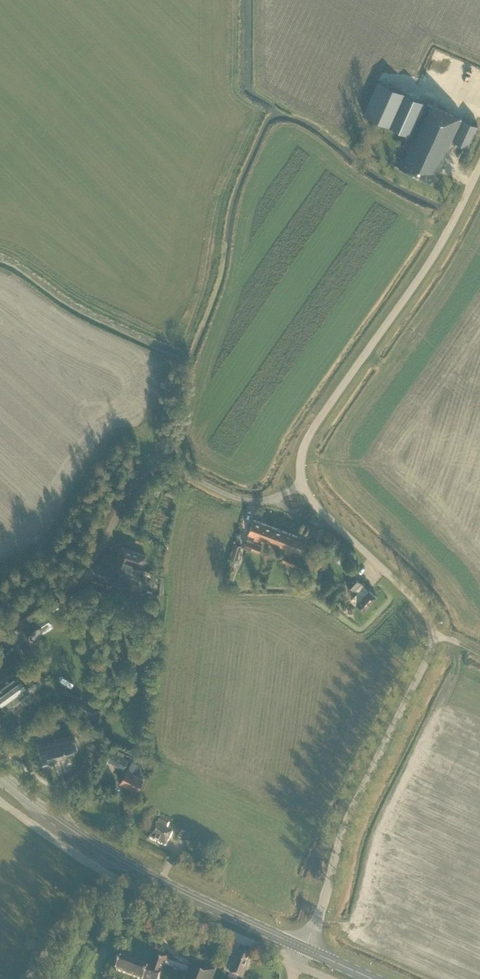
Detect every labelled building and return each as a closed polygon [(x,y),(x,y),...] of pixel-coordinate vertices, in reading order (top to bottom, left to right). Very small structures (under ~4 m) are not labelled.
[(439,171),(463,119),(380,82),(365,115),(413,137),(407,150),(409,150),(405,158),(404,157),(400,168),(432,182),(437,170),(439,171)] [(468,147),(478,125),(464,119),(454,141),(468,147)] [(258,537),(260,538),(266,523),(255,519),(249,534),(257,537),(256,539),(257,540),(258,537)] [(277,528),(266,523),(260,538),(270,542),(269,544),(270,545),(271,543),(277,528)] [(277,528),(271,543),(270,545),(272,546),(273,543),(282,546),(288,531),(277,528)] [(291,550),(292,550),(298,535),(288,531),(282,546),(291,550)] [(141,544),(144,537),(137,534),(134,541),(141,544)] [(292,550),(291,550),(290,552),(293,554),(294,551),(302,554),(307,539),(298,535),(292,550)] [(253,549),(256,543),(247,539),(245,546),(253,549)] [(237,560),(242,544),(236,543),(231,558),(237,560)] [(262,545),(256,543),(253,549),(260,552),(262,545)] [(121,546),(117,557),(131,563),(132,562),(142,565),(145,555),(121,546)] [(282,560),(290,563),(293,557),(285,553),(282,560)] [(336,557),(342,561),(345,557),(339,553),(336,557)] [(131,564),(131,563),(117,557),(113,568),(137,578),(141,568),(131,564)] [(299,566),(301,560),(293,557),(290,563),(299,566)] [(307,562),(301,560),(299,566),(305,569),(307,562)] [(364,610),(376,596),(361,583),(362,582),(354,574),(347,569),(338,579),(345,584),(347,582),(355,590),(357,588),(365,595),(362,598),(357,593),(351,599),(364,610)] [(122,589),(125,583),(112,578),(109,585),(122,589)] [(133,589),(136,582),(130,580),(127,587),(133,589)] [(28,638),(45,627),(39,618),(23,630),(28,638)] [(36,685),(30,676),(22,682),(15,672),(11,671),(0,679),(0,700),(1,699),(6,706),(29,690),(28,690),(36,685)] [(76,707),(91,715),(93,709),(87,706),(87,707),(84,706),(85,705),(79,702),(76,707)] [(46,742),(47,743),(38,745),(39,750),(41,756),(42,761),(51,758),(51,759),(52,759),(52,758),(58,756),(58,757),(59,757),(59,756),(65,754),(65,755),(66,755),(66,754),(72,752),(73,753),(74,753),(73,752),(76,747),(77,748),(78,747),(76,746),(75,741),(76,740),(75,740),(75,741),(70,738),(70,737),(69,737),(69,738),(62,740),(62,739),(61,739),(61,740),(55,741),(55,740),(54,741),(54,742),(48,743),(47,742),(46,742)] [(117,753),(111,751),(106,761),(123,769),(128,759),(122,756),(124,753),(118,750),(117,753)] [(120,783),(136,791),(143,778),(131,773),(135,766),(136,767),(137,764),(132,761),(127,770),(126,770),(120,783)] [(149,841),(166,848),(172,833),(166,830),(169,824),(159,820),(156,826),(149,841)] [(189,844),(194,833),(183,828),(178,839),(189,844)] [(251,958),(240,953),(232,976),(230,975),(229,978),(237,978),(238,978),(240,978),(243,978),(251,958)] [(137,978),(160,978),(168,957),(158,954),(153,970),(121,959),(116,971),(137,978)] [(217,969),(195,961),(192,969),(190,969),(186,978),(213,978),(217,969)]
